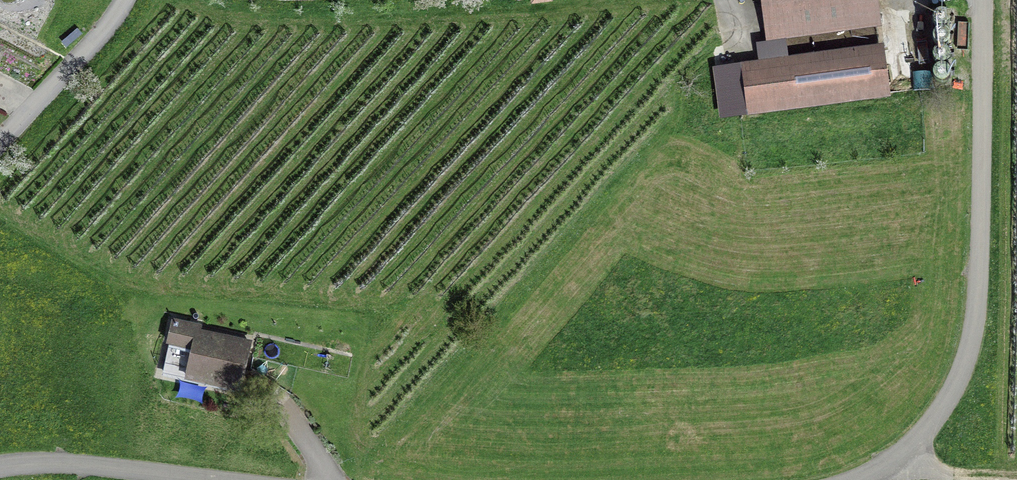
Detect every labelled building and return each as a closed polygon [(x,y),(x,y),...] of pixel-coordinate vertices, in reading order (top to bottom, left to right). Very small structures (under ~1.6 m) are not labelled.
[(770,36),(876,23),(873,0),(765,0),(770,36)] [(715,71),(721,114),(885,93),(880,49),(715,71)] [(173,321),(163,372),(241,389),(250,345),(198,334),(200,327),(173,321)]
